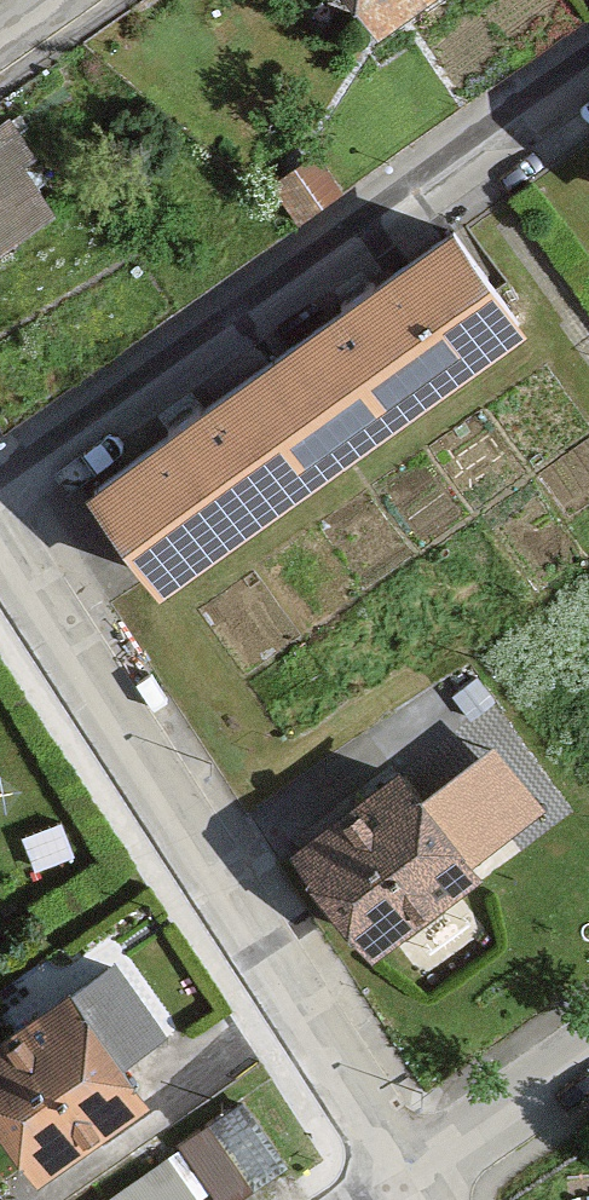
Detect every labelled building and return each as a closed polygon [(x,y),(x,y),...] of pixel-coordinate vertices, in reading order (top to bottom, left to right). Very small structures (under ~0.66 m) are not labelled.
[(386,30),(429,0),(366,0),(386,30)] [(0,138),(0,257),(70,214),(17,128),(0,138)] [(472,227),(104,493),(178,595),(546,328),(472,227)] [(412,774),(307,855),(389,962),(494,881),(412,774)] [(0,1058),(0,1114),(52,1185),(164,1104),(86,996),(0,1058)] [(173,1147),(98,1199),(211,1199),(173,1147)]
